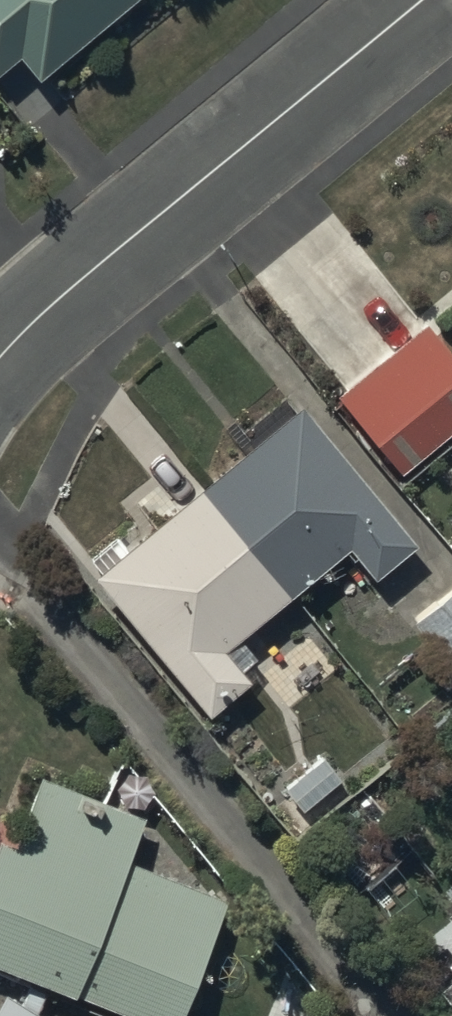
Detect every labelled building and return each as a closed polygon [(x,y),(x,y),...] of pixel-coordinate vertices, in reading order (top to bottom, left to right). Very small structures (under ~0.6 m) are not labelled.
[(18,54),(37,76),(129,0),(0,0),(0,69),(18,54)] [(424,322),(336,395),(400,473),(451,430),(451,355),(424,322)] [(196,486),(287,593),(346,544),(371,574),(413,540),(299,401),(196,486)] [(287,593),(196,486),(123,546),(114,536),(88,557),(96,568),(90,573),(206,713),(248,679),(238,667),(252,656),(235,636),(287,593)] [(411,619),(451,671),(451,587),(411,619)] [(36,775),(14,831),(0,825),(0,963),(137,1015),(180,1015),(225,900),(124,861),(142,816),(36,775)] [(0,996),(0,1015),(41,1015),(33,1011),(40,1000),(27,991),(20,1002),(3,992),(0,996)]
